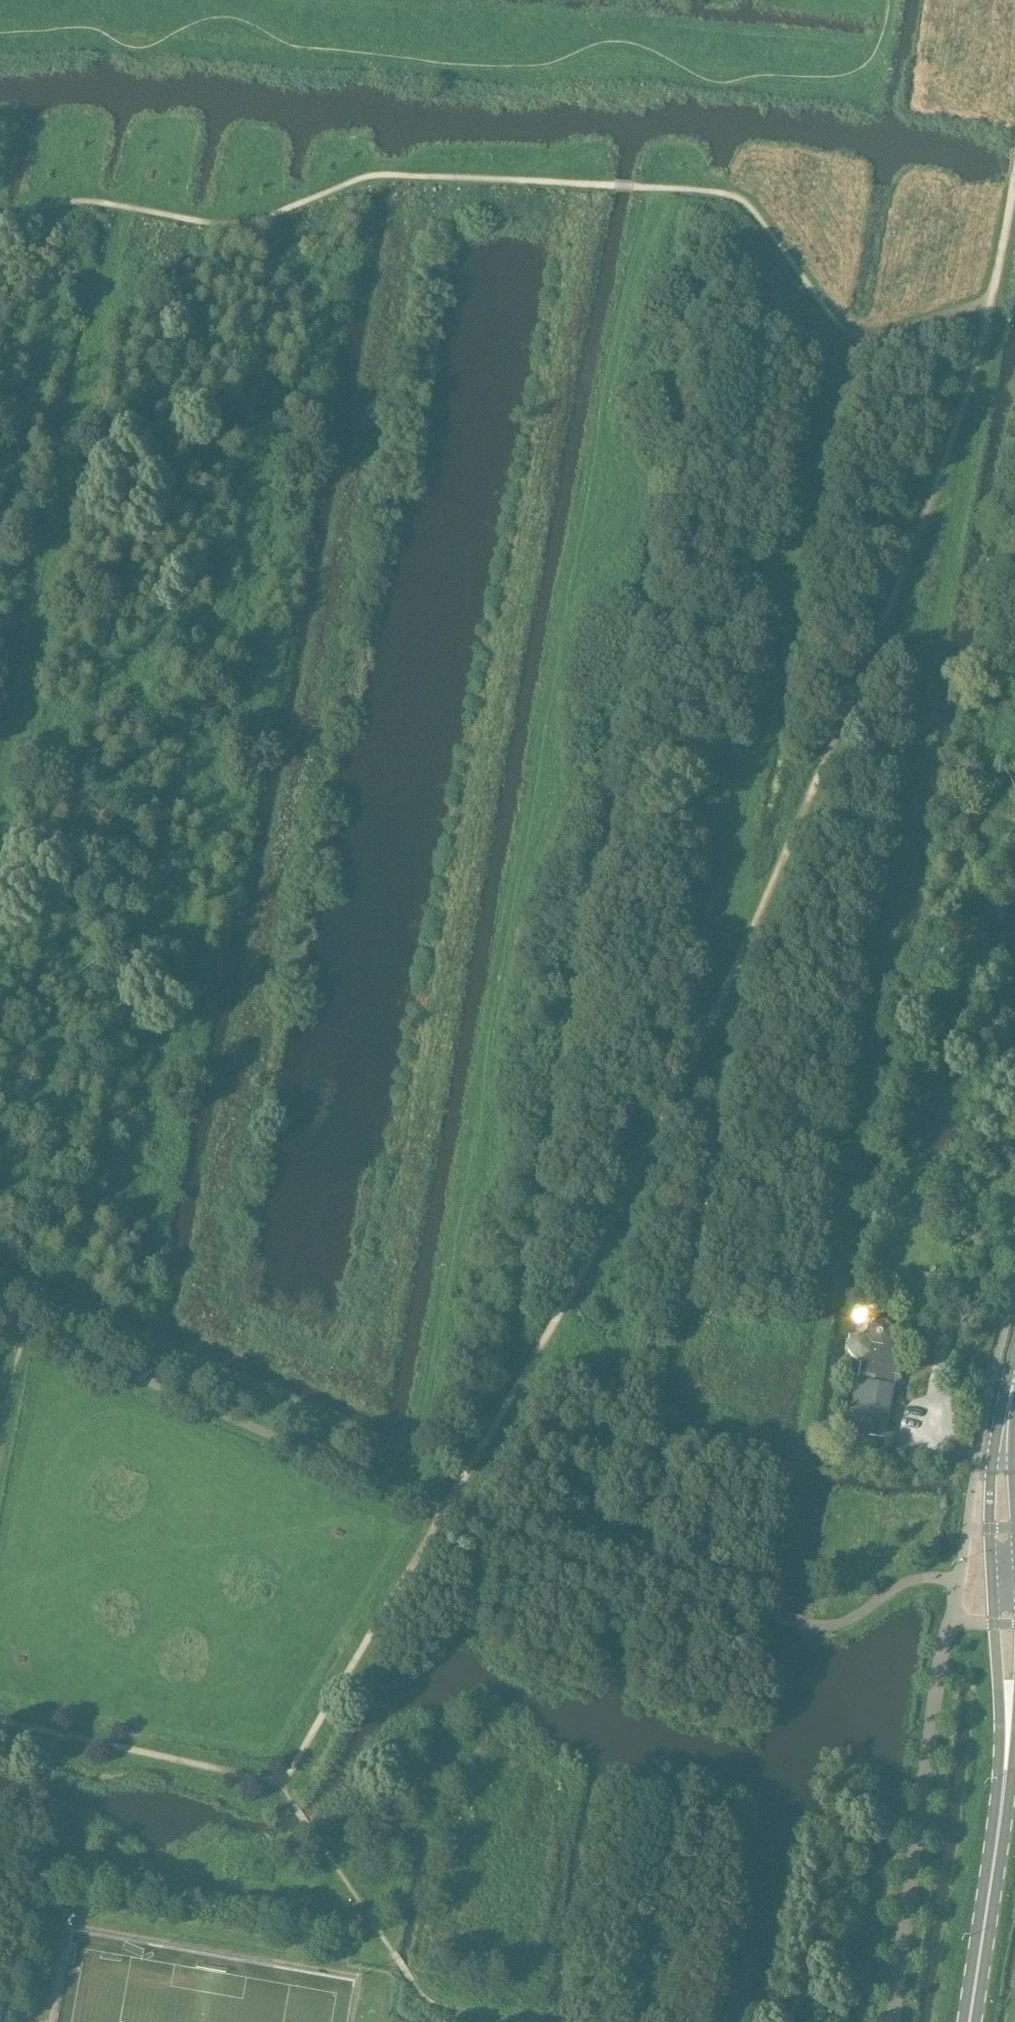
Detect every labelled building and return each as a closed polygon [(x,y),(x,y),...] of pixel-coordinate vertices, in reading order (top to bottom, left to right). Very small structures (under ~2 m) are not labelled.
[(857,1381),(856,1380),(851,1410),(850,1412),(851,1412),(847,1435),(848,1435),(849,1431),(882,1437),(891,1387),(890,1387),(890,1382),(900,1376),(902,1367),(896,1357),(898,1348),(892,1340),(893,1331),(888,1322),(879,1320),(878,1322),(877,1322),(870,1324),(870,1326),(869,1326),(867,1336),(872,1343),(870,1356),(861,1360),(857,1381)] [(848,1345),(847,1350),(851,1356),(852,1358),(861,1359),(870,1353),(871,1344),(866,1337),(861,1336),(856,1335),(853,1337),(848,1341),(848,1345)]
